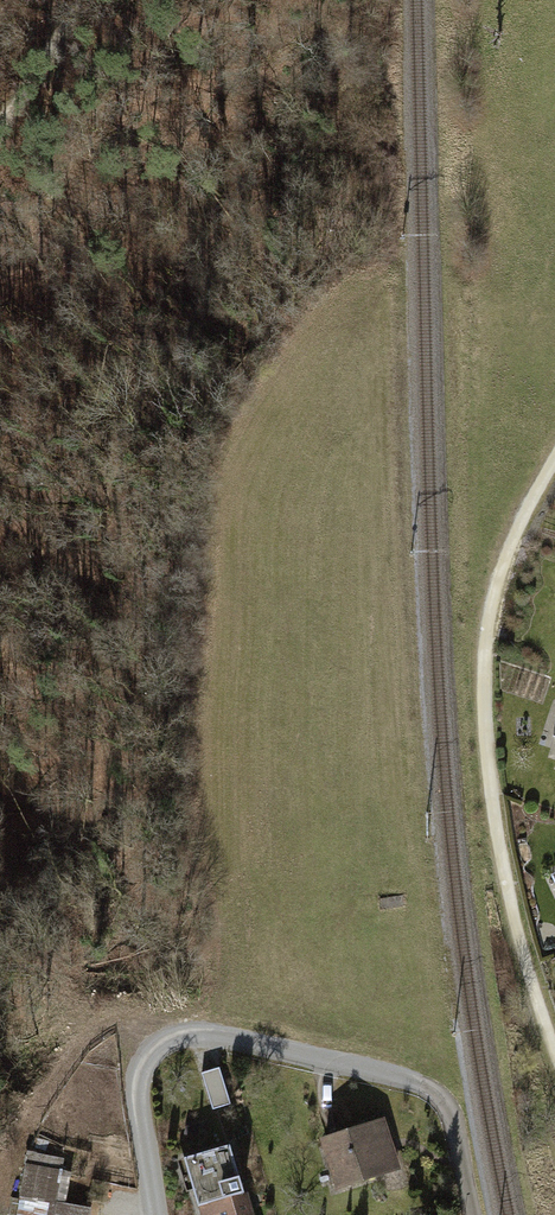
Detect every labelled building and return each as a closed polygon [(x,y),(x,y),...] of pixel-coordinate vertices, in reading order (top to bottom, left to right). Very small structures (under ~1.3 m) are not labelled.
[(222,1065),(204,1071),(216,1107),(234,1102),(222,1065)] [(388,1123),(320,1143),(336,1193),(403,1173),(388,1123)] [(187,1168),(202,1214),(254,1214),(233,1152),(187,1168)] [(32,1154),(21,1214),(87,1214),(88,1210),(63,1205),(69,1174),(54,1171),(56,1159),(32,1154)]
